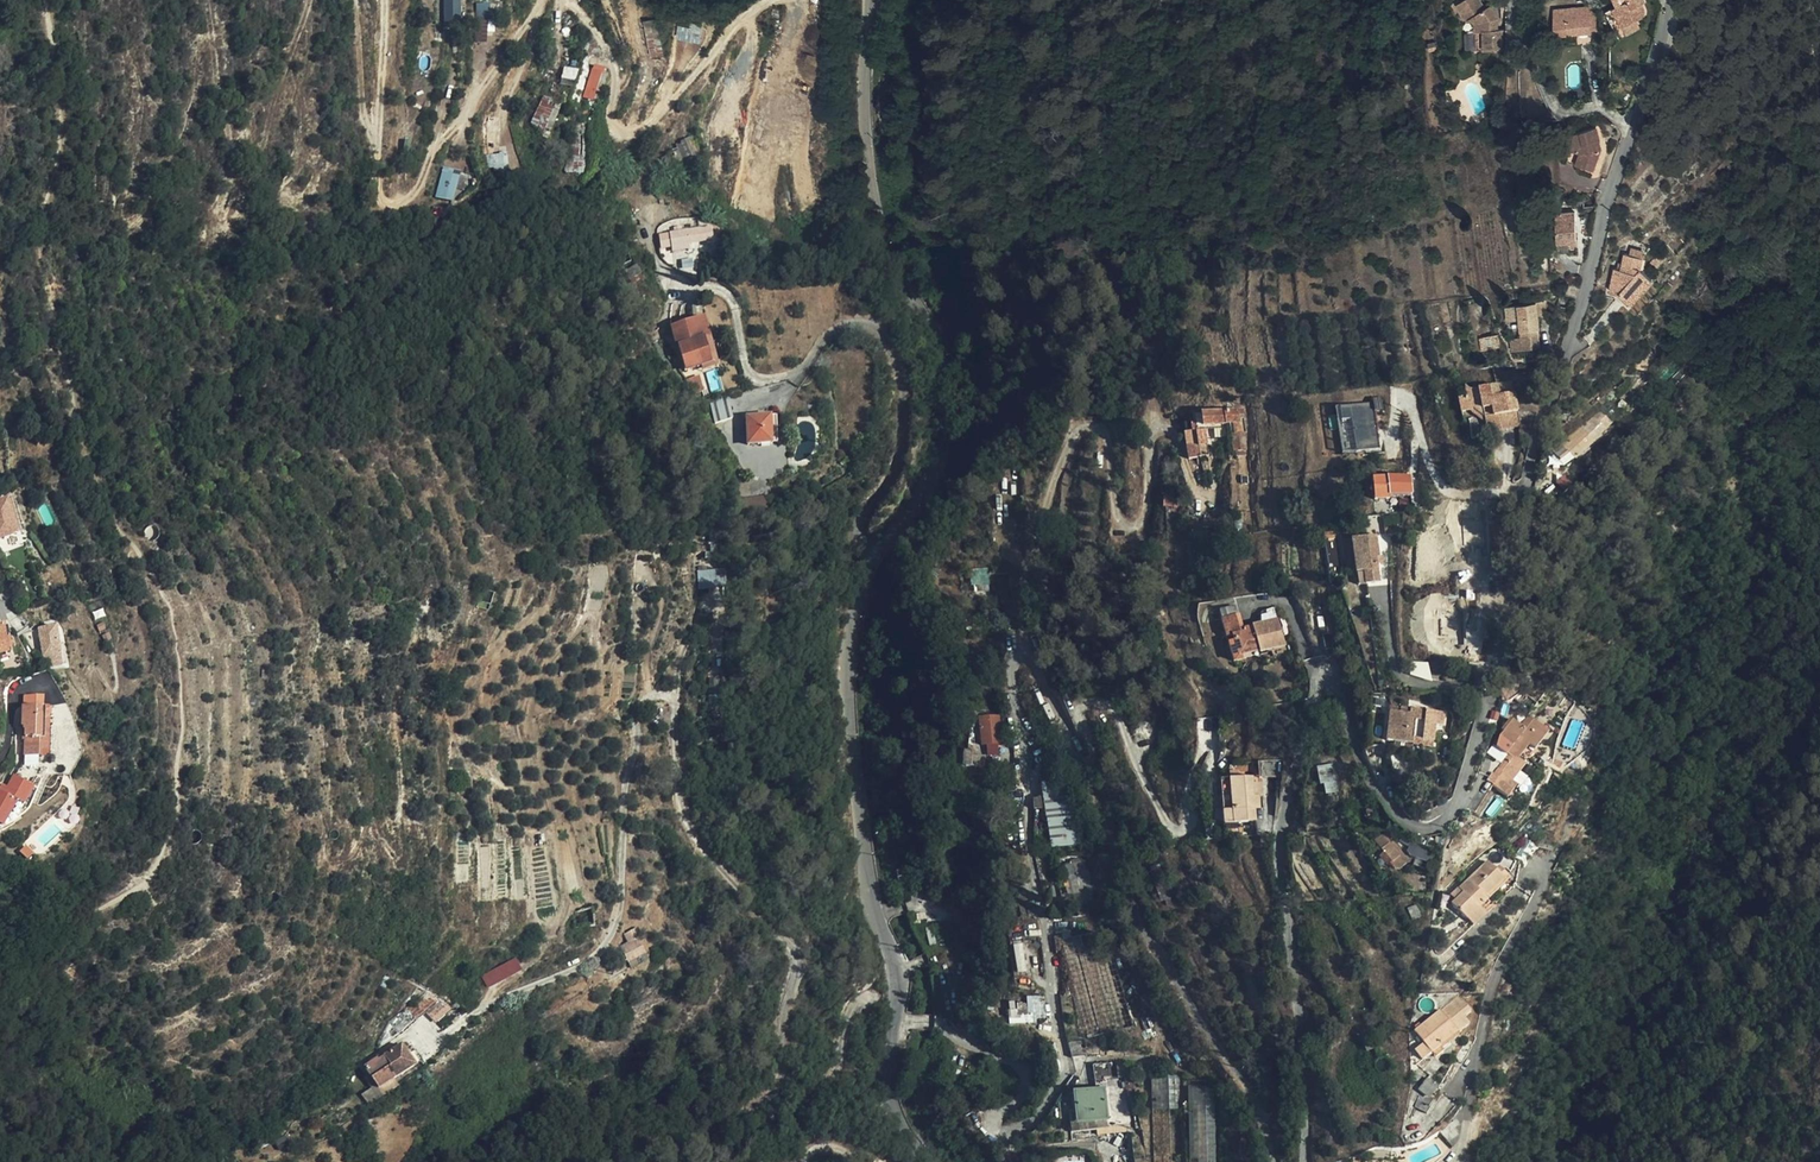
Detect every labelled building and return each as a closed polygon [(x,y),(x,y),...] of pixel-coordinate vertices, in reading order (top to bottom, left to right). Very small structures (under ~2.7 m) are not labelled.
[(461,0),(445,0),(445,19),(462,18),(461,0)] [(1476,44),(1481,44),(1480,17),(1469,17),(1459,0),(1452,5),(1465,25),(1475,24),(1476,44)] [(1481,44),(1509,42),(1508,24),(1502,24),(1496,24),(1496,15),(1502,15),(1493,2),(1486,6),(1482,0),(1459,0),(1469,17),(1480,17),(1481,44)] [(1622,4),(1612,10),(1621,28),(1636,20),(1642,17),(1645,15),(1646,12),(1647,8),(1642,1),(1643,0),(1621,0),(1622,4)] [(478,1),(477,40),(489,40),(490,1),(478,1)] [(1596,7),(1554,8),(1555,33),(1594,32),(1597,32),(1596,7)] [(1636,20),(1621,28),(1625,36),(1641,28),(1636,20)] [(664,65),(657,29),(632,35),(640,71),(664,65)] [(591,62),(586,98),(598,99),(604,64),(591,62)] [(573,84),(578,70),(566,66),(562,81),(573,84)] [(543,94),(532,122),(552,130),(560,109),(548,104),(551,98),(543,94)] [(483,114),(484,138),(502,138),(501,114),(483,114)] [(1606,151),(1602,140),(1603,137),(1600,124),(1568,133),(1573,154),(1571,157),(1598,168),(1606,151)] [(492,170),(509,169),(508,151),(492,152),(492,170)] [(566,170),(584,172),(585,158),(567,157),(566,170)] [(456,199),(461,168),(442,165),(437,196),(456,199)] [(1577,245),(1576,213),(1557,213),(1558,246),(1577,245)] [(673,245),(673,248),(715,244),(713,225),(660,231),(661,246),(673,245)] [(1615,269),(1612,281),(1617,282),(1614,292),(1619,293),(1628,301),(1650,278),(1639,270),(1641,258),(1625,255),(1621,270),(1615,269)] [(632,272),(626,260),(616,264),(622,277),(632,272)] [(644,291),(638,278),(625,284),(631,298),(644,291)] [(1539,327),(1539,318),(1537,303),(1537,301),(1506,305),(1508,320),(1518,319),(1520,337),(1511,338),(1512,351),(1539,346),(1537,327),(1539,327)] [(1537,303),(1539,318),(1550,318),(1548,303),(1537,303)] [(710,362),(700,329),(674,338),(684,370),(710,362)] [(1500,347),(1498,335),(1482,337),(1483,349),(1500,347)] [(699,373),(688,377),(694,392),(705,387),(699,373)] [(1516,411),(1510,379),(1485,384),(1486,386),(1475,388),(1484,429),(1499,426),(1497,415),(1516,411)] [(1472,413),(1468,396),(1456,398),(1460,415),(1472,413)] [(1375,402),(1337,406),(1341,452),(1380,449),(1375,402)] [(1187,434),(1187,435),(1191,461),(1202,459),(1201,448),(1207,447),(1205,430),(1230,426),(1235,425),(1237,436),(1232,437),(1235,454),(1247,452),(1245,436),(1242,436),(1238,410),(1203,415),(1204,427),(1195,428),(1196,433),(1187,434)] [(772,443),(772,416),(748,417),(748,444),(772,443)] [(1412,493),(1411,479),(1389,479),(1389,494),(1412,493)] [(768,510),(768,495),(744,495),(744,511),(768,510)] [(7,499),(0,501),(0,533),(17,528),(7,499)] [(1352,542),(1356,574),(1363,573),(1365,587),(1388,584),(1382,538),(1352,542)] [(726,587),(726,568),(699,568),(699,587),(726,587)] [(973,569),(974,593),(990,592),(989,568),(973,569)] [(1363,573),(1356,574),(1358,588),(1365,587),(1363,573)] [(1253,625),(1254,629),(1259,652),(1285,646),(1279,621),(1262,625),(1261,623),(1253,625)] [(63,663),(58,624),(40,627),(46,666),(63,663)] [(1259,652),(1254,629),(1230,634),(1232,638),(1235,656),(1259,652)] [(1235,656),(1232,638),(1224,640),(1229,662),(1260,656),(1259,652),(1235,656)] [(709,676),(710,693),(723,692),(722,676),(709,676)] [(1391,709),(1392,698),(1380,697),(1380,710),(1391,709)] [(45,713),(49,713),(52,713),(52,702),(48,700),(21,700),(21,722),(23,723),(23,726),(25,726),(25,752),(38,752),(38,734),(44,734),(45,713)] [(1391,714),(1390,722),(1390,731),(1397,731),(1396,745),(1415,747),(1416,741),(1436,743),(1437,727),(1445,728),(1447,714),(1412,709),(1412,715),(1391,714)] [(1003,742),(998,712),(978,716),(983,746),(1003,742)] [(48,740),(49,713),(45,713),(44,734),(38,734),(38,752),(45,752),(46,739),(48,740)] [(1531,749),(1547,731),(1528,715),(1518,725),(1509,717),(1499,727),(1502,730),(1497,734),(1509,745),(1504,749),(1509,754),(1493,771),(1498,775),(1491,783),(1505,797),(1517,784),(1510,777),(1523,762),(1516,755),(1526,745),(1531,749)] [(1397,731),(1390,731),(1388,744),(1396,745),(1397,731)] [(980,768),(980,755),(969,756),(970,769),(980,768)] [(1283,776),(1282,761),(1261,763),(1262,779),(1283,776)] [(1319,766),(1325,795),(1338,792),(1332,763),(1319,766)] [(0,787),(0,822),(6,825),(21,798),(26,803),(36,785),(15,773),(9,784),(3,781),(0,787)] [(1263,811),(1262,795),(1257,796),(1255,779),(1223,782),(1226,826),(1259,824),(1258,811),(1263,811)] [(1061,798),(1060,782),(1042,784),(1043,799),(1033,800),(1034,812),(1045,810),(1053,810),(1052,798),(1061,798)] [(1063,823),(1061,798),(1052,798),(1053,810),(1045,810),(1046,824),(1063,823)] [(1209,842),(1216,842),(1215,828),(1208,829),(1209,842)] [(1406,866),(1382,839),(1374,845),(1400,872),(1406,866)] [(1425,864),(1427,854),(1417,851),(1415,861),(1425,864)] [(1491,896),(1507,878),(1499,871),(1490,861),(1462,889),(1466,894),(1456,904),(1473,921),(1485,908),(1494,899),(1491,896)] [(1507,878),(1511,874),(1504,867),(1499,871),(1507,878)] [(1491,913),(1485,908),(1473,921),(1479,926),(1491,913)] [(1420,920),(1416,909),(1406,912),(1410,924),(1420,920)] [(636,927),(620,935),(631,960),(648,952),(636,927)] [(490,985),(522,969),(517,959),(484,974),(490,985)] [(485,994),(479,987),(472,993),(479,1000),(485,994)] [(1468,1025),(1462,1019),(1470,1012),(1459,998),(1414,1035),(1422,1046),(1415,1053),(1422,1062),(1468,1025)] [(1040,1033),(1036,1005),(1011,1009),(1014,1029),(1030,1027),(1031,1035),(1040,1033)] [(382,1060),(393,1079),(416,1065),(405,1047),(382,1060)] [(378,1088),(393,1079),(382,1060),(367,1069),(378,1088)] [(1125,1067),(1094,1070),(1096,1092),(1075,1095),(1078,1123),(1072,1124),(1073,1135),(1097,1131),(1096,1121),(1114,1119),(1110,1091),(1126,1090),(1125,1067)] [(1185,1078),(1154,1079),(1156,1161),(1187,1161),(1185,1078)] [(1438,1090),(1426,1082),(1418,1094),(1430,1102),(1438,1090)] [(1216,1084),(1190,1084),(1191,1161),(1217,1161),(1216,1084)] [(1096,1121),(1097,1131),(1108,1129),(1109,1132),(1116,1131),(1114,1119),(1096,1121)] [(1459,1138),(1455,1132),(1460,1127),(1456,1121),(1440,1133),(1449,1145),(1459,1138)]
